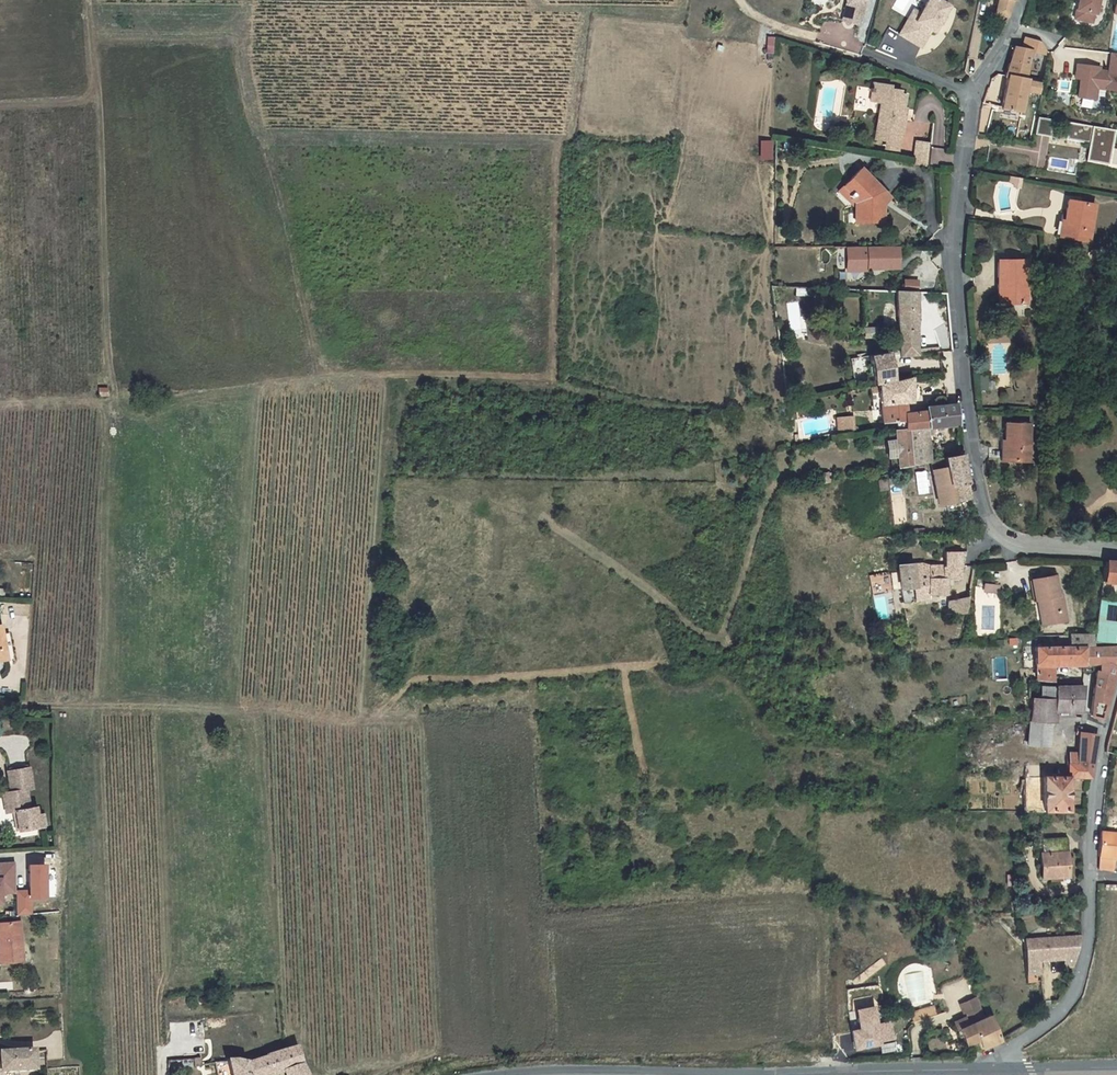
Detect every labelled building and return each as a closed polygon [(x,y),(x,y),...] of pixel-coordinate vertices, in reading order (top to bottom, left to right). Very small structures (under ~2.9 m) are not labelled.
[(830,0),(831,5),(836,7),(838,13),(835,30),(851,32),(855,7),(853,0),(830,0)] [(989,7),(1003,10),(1005,0),(990,0),(989,7)] [(1063,28),(1081,32),(1083,23),(1084,23),(1089,0),(1068,0),(1067,7),(1063,28)] [(900,31),(891,49),(915,60),(923,43),(927,44),(932,33),(935,27),(940,17),(921,7),(911,27),(908,34),(900,31)] [(1001,23),(1003,10),(989,7),(985,26),(999,28),(1001,23)] [(856,39),(865,41),(870,23),(861,21),(856,39)] [(911,27),(904,23),(900,31),(908,34),(911,27)] [(774,53),(777,37),(769,36),(767,52),(774,53)] [(995,115),(994,121),(1012,123),(1019,60),(1004,59),(999,87),(997,100),(995,115)] [(1087,101),(1116,106),(1116,69),(1102,67),(1100,82),(1099,85),(1081,83),(1082,79),(1068,77),(1066,91),(1071,92),(1068,110),(1086,112),(1087,101)] [(1033,81),(1031,92),(1042,94),(1044,82),(1033,81)] [(898,123),(893,122),(894,114),(897,115),(900,102),(894,101),(895,96),(884,94),(885,91),(867,88),(866,93),(863,93),(862,97),(865,97),(863,105),(873,107),(866,145),(880,147),(878,155),(889,157),(891,144),(894,145),(898,123)] [(1028,130),(1025,147),(1041,150),(1043,132),(1028,130)] [(1111,142),(1064,135),(1063,147),(1064,148),(1063,153),(1085,156),(1083,174),(1106,177),(1111,142)] [(761,140),(761,161),(774,161),(774,140),(761,140)] [(907,171),(922,173),(924,149),(910,147),(907,171)] [(869,208),(869,199),(874,195),(851,173),(834,191),(841,198),(838,200),(844,207),(844,212),(844,226),(873,227),(873,209),(869,208)] [(1021,189),(1024,179),(1013,176),(1010,186),(1021,189)] [(844,212),(844,207),(838,200),(841,198),(834,191),(828,196),(844,212)] [(874,195),(869,199),(869,208),(873,209),(880,202),(874,195)] [(1063,222),(1061,237),(1090,240),(1095,204),(1068,201),(1065,223),(1063,222)] [(836,252),(836,275),(858,275),(858,271),(888,270),(888,251),(836,252)] [(1027,260),(999,261),(1000,302),(1029,301),(1027,260)] [(894,285),(893,296),(907,297),(907,285),(894,285)] [(886,296),(885,346),(905,347),(907,297),(893,296),(886,296)] [(939,349),(951,349),(950,325),(938,326),(939,349)] [(905,360),(905,347),(885,346),(884,356),(884,360),(905,360)] [(853,359),(859,392),(881,390),(875,357),(853,359)] [(98,396),(109,395),(108,385),(98,386),(98,396)] [(884,436),(911,433),(910,418),(890,420),(889,414),(896,412),(891,389),(859,398),(865,431),(882,430),(884,436)] [(911,433),(884,436),(876,437),(877,440),(883,476),(917,469),(914,451),(912,451),(911,447),(913,444),(917,436),(916,433),(941,430),(939,411),(935,411),(909,414),(910,418),(911,433)] [(837,431),(856,430),(855,414),(836,415),(837,431)] [(1002,442),(1002,460),(1030,460),(1030,424),(1006,424),(1005,442),(1002,442)] [(941,502),(952,500),(945,463),(917,469),(924,506),(933,504),(935,513),(942,512),(941,502)] [(932,554),(932,570),(948,570),(948,555),(932,554)] [(1116,586),(1116,567),(1091,565),(1089,585),(1116,586)] [(889,595),(902,594),(912,593),(912,587),(916,585),(928,585),(928,570),(894,570),(887,570),(889,595)] [(948,570),(932,570),(928,570),(928,585),(916,585),(912,587),(912,593),(902,594),(903,606),(917,604),(917,601),(933,600),(933,587),(948,587),(948,570)] [(1000,592),(1001,583),(986,581),(984,590),(1000,592)] [(1018,586),(1022,606),(1029,605),(1035,630),(1055,626),(1049,600),(1046,601),(1042,581),(1018,586)] [(935,621),(953,619),(955,601),(936,606),(935,621)] [(1035,630),(1029,605),(1022,606),(1027,632),(1035,630)] [(1084,615),(1084,636),(1084,642),(1102,642),(1102,615),(1084,615)] [(1074,651),(1084,647),(1084,642),(1084,636),(1056,636),(1056,649),(1074,651)] [(1108,646),(1084,647),(1074,651),(1075,671),(1095,672),(1095,676),(1103,676),(1112,649),(1108,646)] [(1044,670),(1075,671),(1074,651),(1056,649),(1022,650),(1022,683),(1044,685),(1044,670)] [(1085,691),(1099,690),(1103,676),(1095,676),(1095,678),(1087,678),(1085,691)] [(1089,720),(1099,690),(1085,691),(1082,713),(1081,713),(1080,718),(1089,720)] [(1062,721),(1062,717),(1071,717),(1073,692),(1028,693),(1028,705),(1019,706),(1021,750),(1043,749),(1042,734),(1050,728),(1050,717),(1055,717),(1055,721),(1062,721)] [(1083,736),(1069,734),(1068,755),(1059,754),(1056,779),(1080,778),(1083,736)] [(1012,779),(1013,813),(1057,813),(1056,779),(1012,779)] [(38,844),(43,843),(41,832),(35,833),(33,824),(27,825),(23,807),(30,806),(26,786),(5,790),(9,810),(0,811),(0,814),(3,830),(13,828),(17,848),(38,844)] [(1104,829),(1098,870),(1115,872),(1116,861),(1116,831),(1104,829)] [(1029,839),(1030,877),(1056,876),(1055,838),(1029,839)] [(49,860),(30,861),(31,887),(17,888),(16,860),(0,861),(0,902),(6,902),(5,893),(16,893),(17,914),(33,913),(33,897),(51,896),(49,860)] [(2,937),(4,952),(0,952),(0,965),(2,978),(26,975),(21,934),(2,937)] [(1067,973),(1078,973),(1079,935),(1025,938),(1026,984),(1042,984),(1042,966),(1067,966),(1067,973)] [(956,1003),(947,1006),(941,1008),(945,1021),(948,1029),(952,1027),(963,1024),(956,1003)] [(912,1010),(914,1020),(937,1014),(935,1005),(912,1010)] [(869,1029),(853,1032),(850,1012),(833,1014),(836,1033),(829,1034),(831,1052),(855,1048),(855,1047),(871,1045),(869,1029)] [(948,1029),(945,1021),(933,1024),(936,1034),(939,1033),(945,1049),(958,1044),(961,1052),(984,1041),(976,1019),(963,1024),(952,1027),(948,1029)] [(296,1045),(241,1058),(228,1058),(231,1074),(260,1074),(280,1070),(282,1074),(307,1074),(296,1045)] [(39,1069),(38,1048),(0,1049),(0,1074),(5,1074),(5,1071),(39,1069)]
